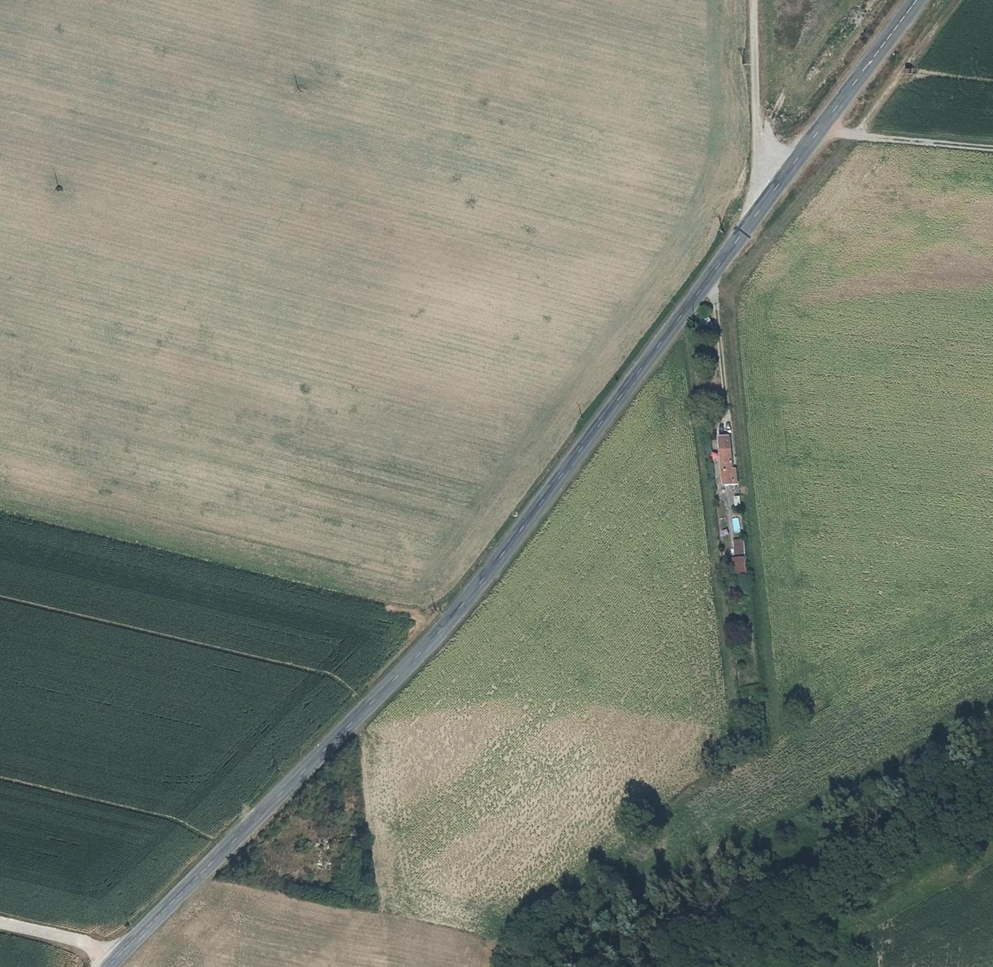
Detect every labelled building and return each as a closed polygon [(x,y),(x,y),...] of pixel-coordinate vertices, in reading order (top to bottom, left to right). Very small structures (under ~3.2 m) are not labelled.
[(739,481),(738,468),(734,469),(730,437),(722,438),(727,484),(739,483),(739,481)] [(733,524),(735,532),(743,530),(741,522),(733,524)] [(721,527),(723,537),(730,536),(729,526),(721,527)] [(739,564),(748,563),(746,540),(737,541),(739,564)] [(749,574),(748,563),(739,564),(740,574),(749,574)]
